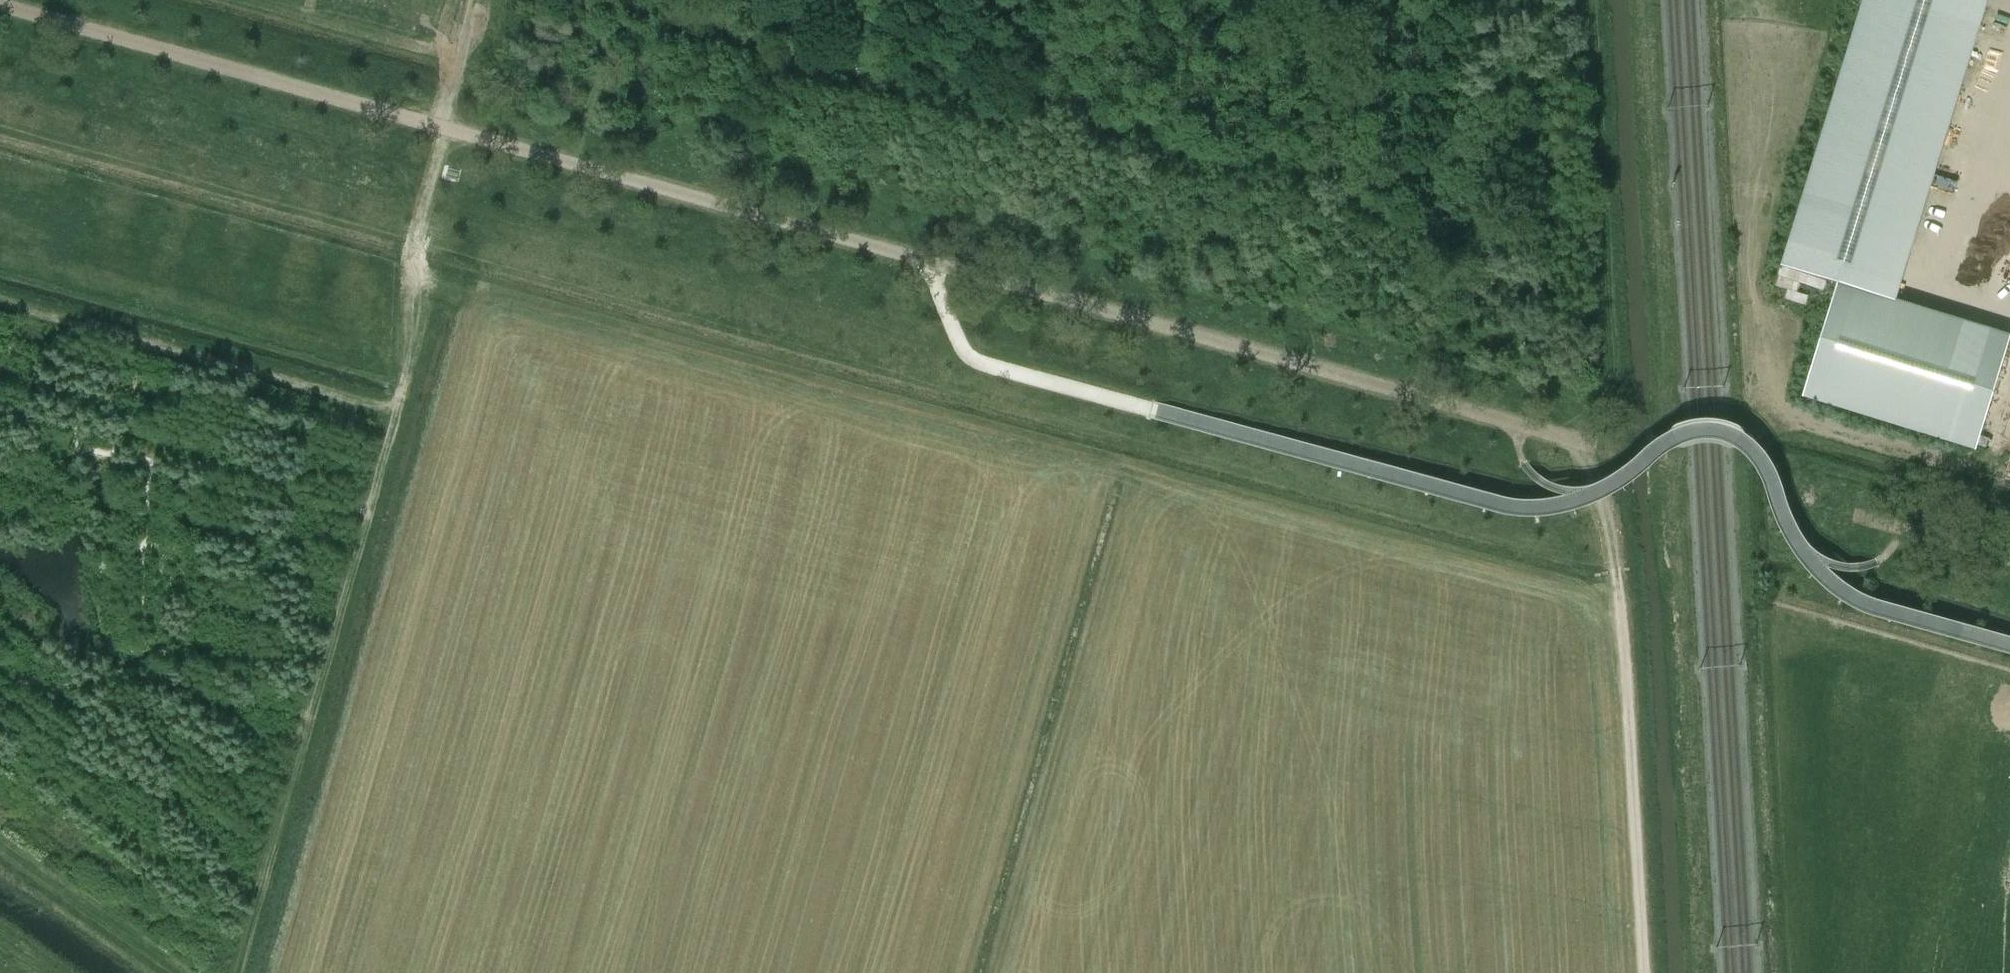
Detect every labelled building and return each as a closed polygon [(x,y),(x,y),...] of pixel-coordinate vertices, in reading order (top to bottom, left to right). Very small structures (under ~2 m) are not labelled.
[(1975,449),(2009,336),(2009,335),(1895,299),(1986,0),(1862,0),(1780,264),(1837,282),(1802,395),(1975,449)]
